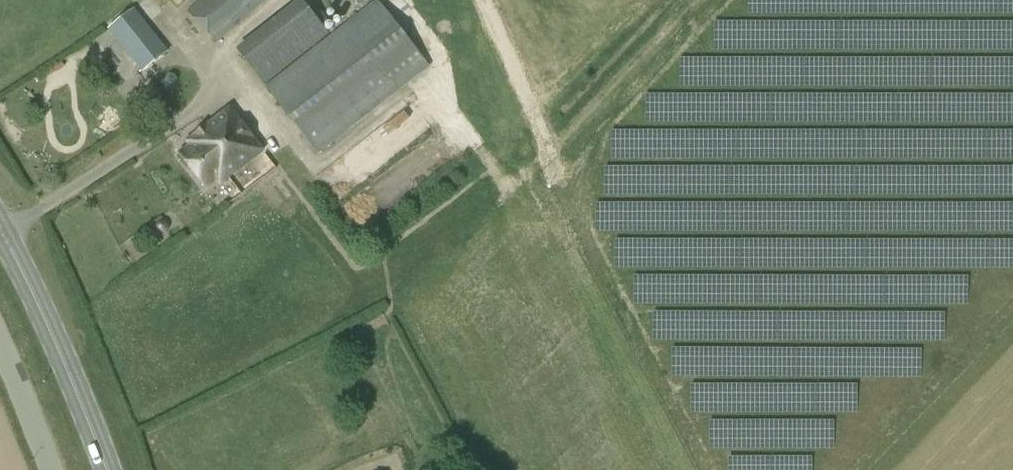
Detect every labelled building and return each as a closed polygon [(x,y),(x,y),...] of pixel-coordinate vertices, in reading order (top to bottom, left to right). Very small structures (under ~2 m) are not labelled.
[(217,42),(265,0),(200,0),(187,11),(217,42)] [(263,85),(328,34),(301,0),(297,0),(235,50),(263,85)] [(318,154),(429,67),(377,0),(376,0),(306,53),(265,87),(318,154)] [(108,29),(142,72),(169,52),(134,8),(108,29)] [(216,179),(219,183),(261,150),(229,109),(200,131),(187,141),(190,145),(180,152),(206,186),(216,179)] [(166,233),(168,232),(169,230),(170,228),(170,226),(169,224),(167,222),(165,221),(163,220),(161,221),(159,222),(157,223),(156,225),(156,227),(157,230),(158,231),(160,233),(162,234),(164,234),(166,233)]
